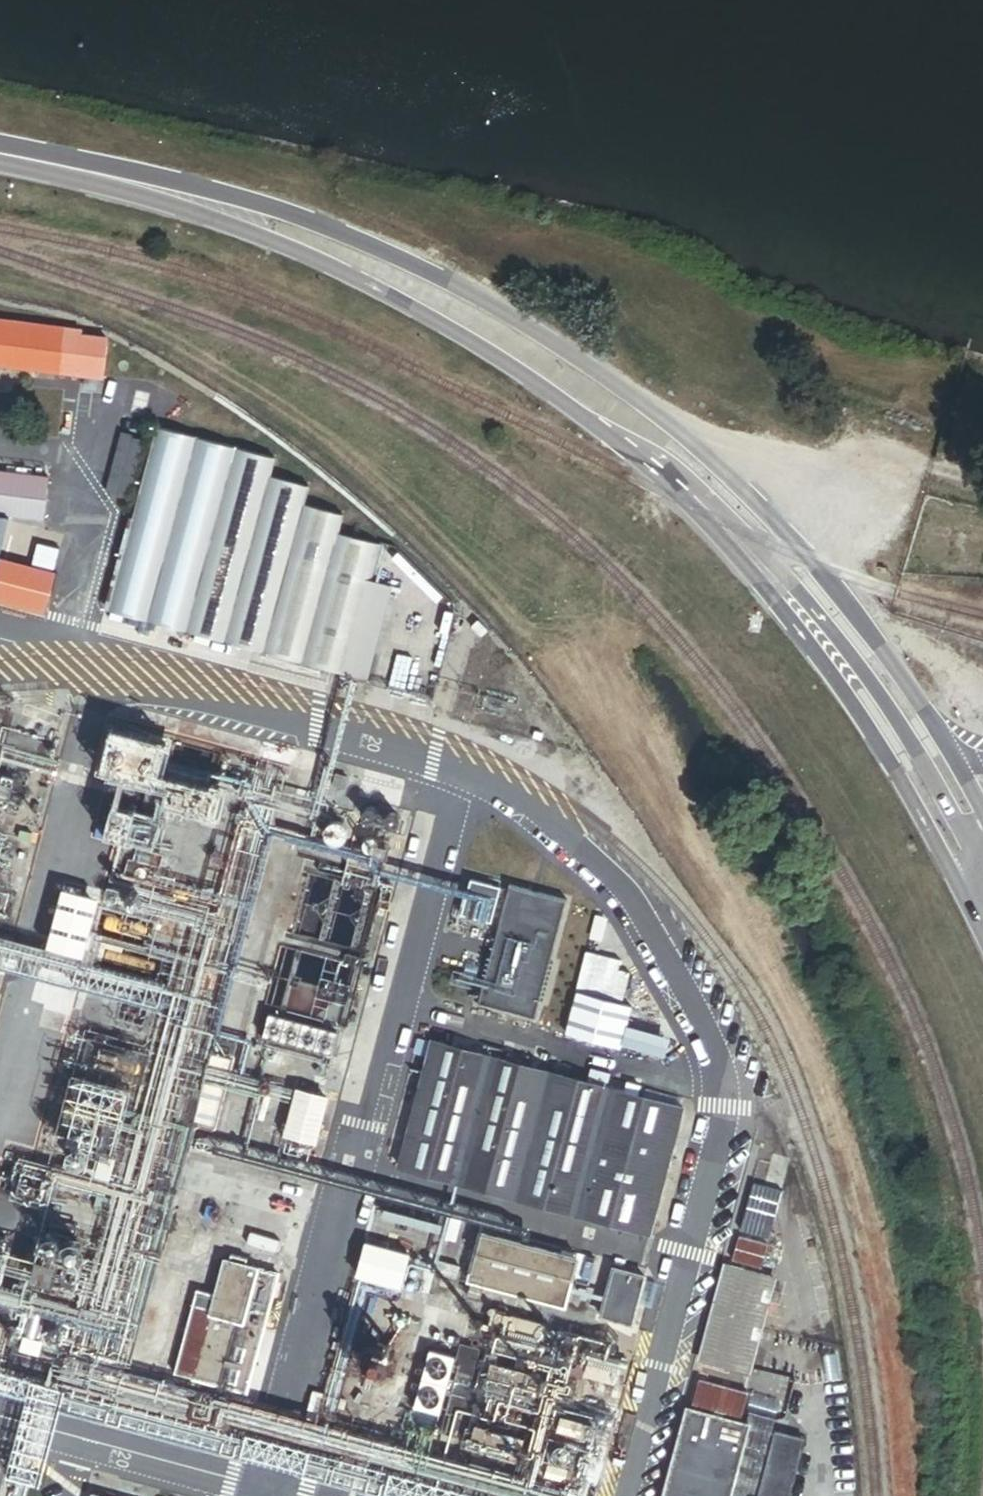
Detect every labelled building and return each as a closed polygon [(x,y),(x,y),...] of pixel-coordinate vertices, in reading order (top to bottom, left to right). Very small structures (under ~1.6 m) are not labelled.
[(119,341),(81,337),(82,331),(0,323),(0,366),(115,378),(119,341)] [(370,679),(394,588),(369,581),(379,544),(341,534),(346,515),(305,504),(309,487),(270,476),(275,457),(162,427),(113,611),(370,679)] [(0,473),(0,514),(12,515),(43,518),(48,479),(0,473)] [(0,514),(0,605),(45,617),(61,548),(38,543),(30,565),(2,560),(12,515),(0,514)] [(167,771),(175,743),(123,729),(121,734),(115,733),(103,777),(165,793),(163,800),(171,803),(166,822),(188,828),(192,814),(224,823),(233,788),(167,771)] [(401,826),(402,823),(401,820),(399,818),(396,817),(393,817),(391,819),(389,821),(389,824),(390,827),(392,829),(395,830),(397,830),(400,828),(401,826)] [(347,839),(349,836),(349,832),(347,828),(345,825),(342,824),(338,823),(334,824),(331,826),(329,829),(328,833),(329,837),(331,840),(334,842),(337,844),(341,843),(344,842),(347,839)] [(32,842),(34,834),(22,831),(20,839),(32,842)] [(380,853),(381,850),(381,847),(380,844),(378,842),(375,841),(371,841),(369,843),(367,845),(366,848),(367,852),(369,854),(371,856),(375,856),(378,855),(380,853)] [(542,1019),(569,904),(472,880),(459,930),(491,938),(488,951),(457,943),(452,964),(446,962),(443,972),(449,974),(444,992),(542,1019)] [(622,960),(586,951),(565,1034),(668,1060),(674,1037),(631,1026),(636,1006),(625,1004),(632,972),(620,969),(622,960)] [(335,1057),(340,1037),(273,1020),(268,1040),(335,1057)] [(650,1234),(685,1102),(649,1092),(649,1094),(631,1089),(629,1096),(610,1091),(613,1077),(594,1072),(590,1085),(437,1045),(404,1169),(650,1234)] [(218,1129),(233,1063),(214,1058),(198,1124),(218,1129)] [(308,1173),(329,1100),(300,1092),(279,1165),(308,1173)] [(115,1177),(120,1156),(104,1152),(99,1173),(115,1177)] [(593,1284),(598,1266),(485,1234),(471,1284),(566,1311),(575,1279),(593,1284)] [(84,1250),(84,1248),(84,1246),(82,1244),(80,1243),(78,1242),(76,1243),(74,1244),(73,1246),(72,1248),(73,1250),(74,1252),(75,1253),(77,1254),(79,1254),(81,1253),(83,1252),(84,1250)] [(402,1289),(410,1256),(368,1245),(360,1278),(402,1289)] [(278,1277),(248,1269),(251,1260),(231,1255),(225,1277),(274,1290),(278,1277)] [(753,1379),(781,1279),(727,1264),(700,1364),(753,1379)] [(632,1325),(645,1278),(618,1271),(605,1317),(632,1325)] [(247,1393),(274,1290),(225,1277),(220,1295),(199,1290),(177,1374),(247,1393)] [(399,1358),(398,1354),(396,1350),(393,1347),(390,1344),(386,1342),(381,1342),(377,1342),(372,1344),(369,1346),(366,1350),(364,1354),(363,1358),(364,1363),(365,1367),(367,1371),(370,1374),(375,1376),(379,1377),(383,1377),(388,1376),(391,1374),(395,1371),(397,1367),(399,1363),(399,1358)] [(458,1437),(474,1377),(459,1373),(443,1432),(458,1437)] [(773,1408),(749,1401),(751,1396),(700,1383),(695,1402),(770,1421),(773,1408)] [(804,1441),(776,1434),(778,1424),(770,1421),(695,1402),(690,1401),(666,1495),(790,1495),(804,1441)] [(393,1433),(395,1429),(395,1428),(394,1426),(392,1422),(391,1421),(387,1420),(383,1421),(382,1422),(380,1426),(379,1428),(380,1431),(381,1433),(384,1435),(386,1436),(388,1436),(391,1434),(393,1433)] [(600,1494),(616,1429),(597,1425),(581,1489),(591,1491),(600,1494)] [(573,1461),(576,1456),(576,1453),(575,1451),(573,1447),(570,1445),(566,1444),(561,1445),(559,1446),(556,1451),(555,1453),(556,1458),(558,1460),(562,1463),(564,1464),(567,1464),(571,1462),(573,1461)] [(591,1491),(581,1489),(547,1481),(544,1495),(590,1495),(591,1491)]
